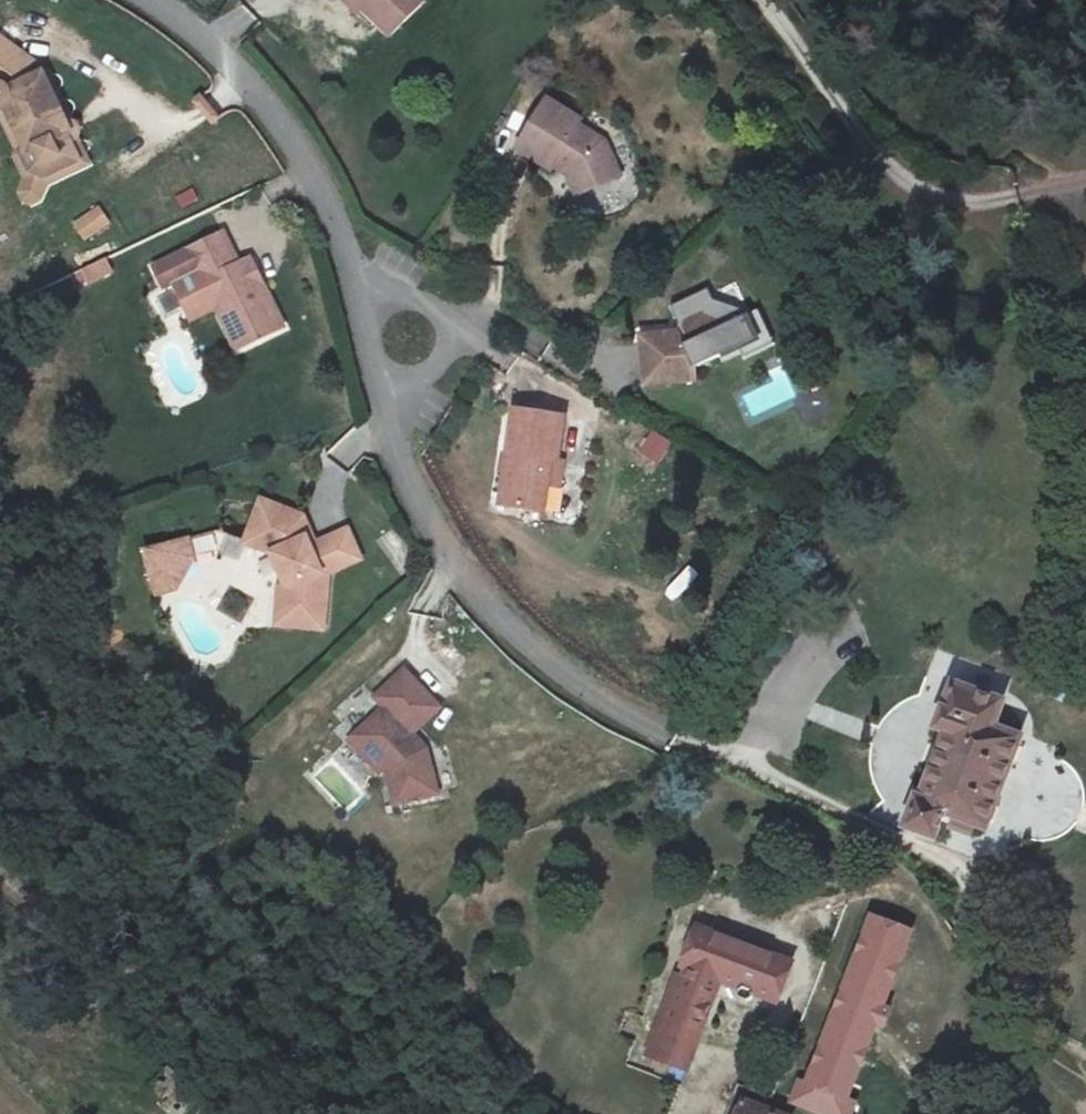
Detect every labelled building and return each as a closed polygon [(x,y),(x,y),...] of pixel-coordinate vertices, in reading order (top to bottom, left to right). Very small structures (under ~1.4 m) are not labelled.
[(362,23),(371,12),(401,39),(437,0),(339,0),(362,23)] [(8,161),(18,181),(33,186),(40,186),(65,174),(62,165),(69,149),(60,141),(49,132),(31,86),(0,61),(0,127),(15,156),(8,161)] [(548,115),(518,165),(519,165),(553,186),(565,167),(590,183),(610,207),(644,171),(621,143),(589,124),(583,134),(548,115)] [(2,163),(8,161),(15,156),(0,127),(0,159),(2,163)] [(69,149),(62,165),(65,174),(40,186),(33,186),(18,181),(8,161),(2,163),(0,165),(0,169),(10,188),(3,208),(12,224),(31,215),(34,208),(39,197),(80,175),(78,167),(77,159),(69,149)] [(83,242),(113,225),(101,204),(71,220),(83,242)] [(248,296),(235,268),(220,239),(183,256),(148,273),(158,293),(193,277),(232,358),(286,334),(266,289),(248,296)] [(81,287),(113,273),(107,258),(75,273),(81,287)] [(254,259),(235,268),(248,296),(266,289),(254,259)] [(643,370),(699,380),(700,359),(739,331),(719,303),(689,324),(648,320),(643,370)] [(700,359),(699,380),(750,346),(739,331),(700,359)] [(794,397),(805,422),(830,412),(819,386),(794,397)] [(492,509),(530,513),(536,466),(550,468),(555,420),(503,415),(492,509)] [(658,464),(672,440),(651,428),(638,452),(658,464)] [(536,466),(530,513),(552,515),(557,468),(550,468),(536,466)] [(248,535),(264,554),(282,572),(279,587),(300,603),(300,616),(333,616),(333,574),(337,570),(328,569),(307,543),(298,529),(304,524),(291,511),(247,511),(248,535)] [(344,514),(325,529),(351,560),(369,546),(344,514)] [(351,560),(325,529),(307,543),(328,569),(337,570),(351,560)] [(333,629),(333,616),(300,616),(300,603),(279,587),(282,572),(264,554),(261,628),(333,629)] [(377,717),(346,749),(376,775),(380,783),(398,823),(439,805),(415,753),(400,738),(429,708),(396,679),(369,708),(377,717)] [(995,708),(946,689),(931,730),(941,733),(915,806),(910,804),(900,829),(933,840),(941,815),(986,830),(993,806),(987,804),(1012,739),(986,730),(995,708)] [(376,775),(346,749),(336,758),(372,789),(380,783),(376,775)] [(841,1102),(872,1028),(881,1031),(888,1015),(879,1011),(911,937),(873,921),(801,1085),(795,1082),(785,1105),(806,1113),(845,1113),(849,1105),(841,1102)] [(678,982),(649,1050),(685,1066),(721,983),(773,1004),(790,967),(701,929),(686,964),(690,966),(681,983),(678,982)]
